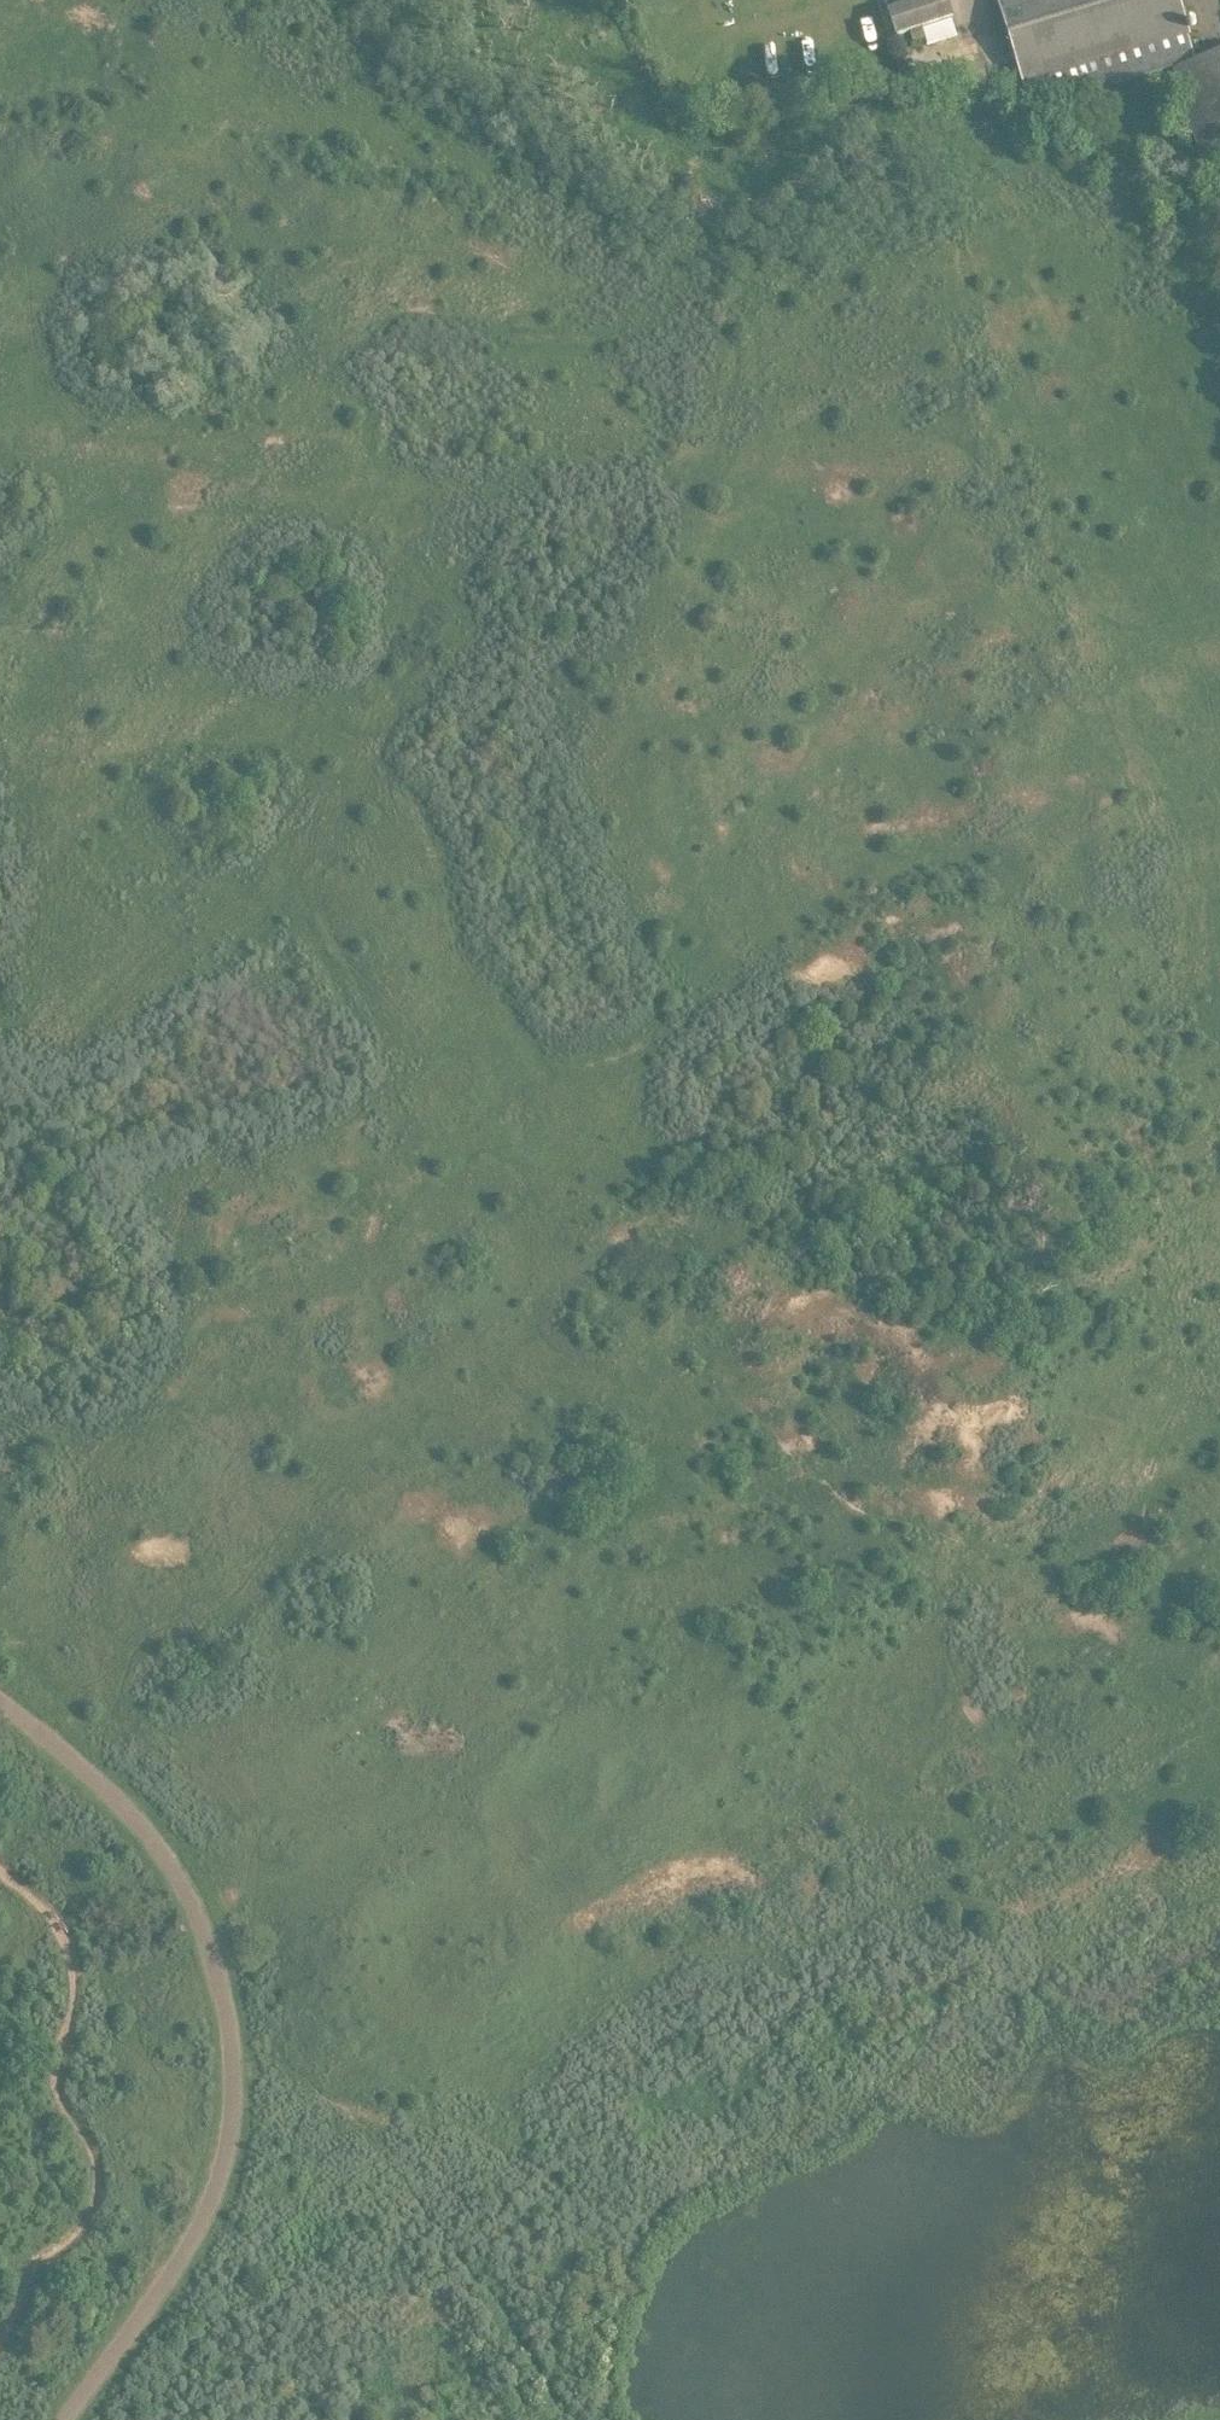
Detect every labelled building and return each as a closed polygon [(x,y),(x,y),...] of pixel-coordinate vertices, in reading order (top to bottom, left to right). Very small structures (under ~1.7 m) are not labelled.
[(882,0),(894,35),(904,31),(907,39),(918,35),(920,42),(953,30),(942,0),(882,0)] [(1049,77),(1056,97),(1191,58),(1183,33),(1186,32),(1175,0),(994,0),(1023,86),(1049,77)] [(1194,59),(1169,66),(1195,159),(1219,152),(1219,52),(1194,59)]
